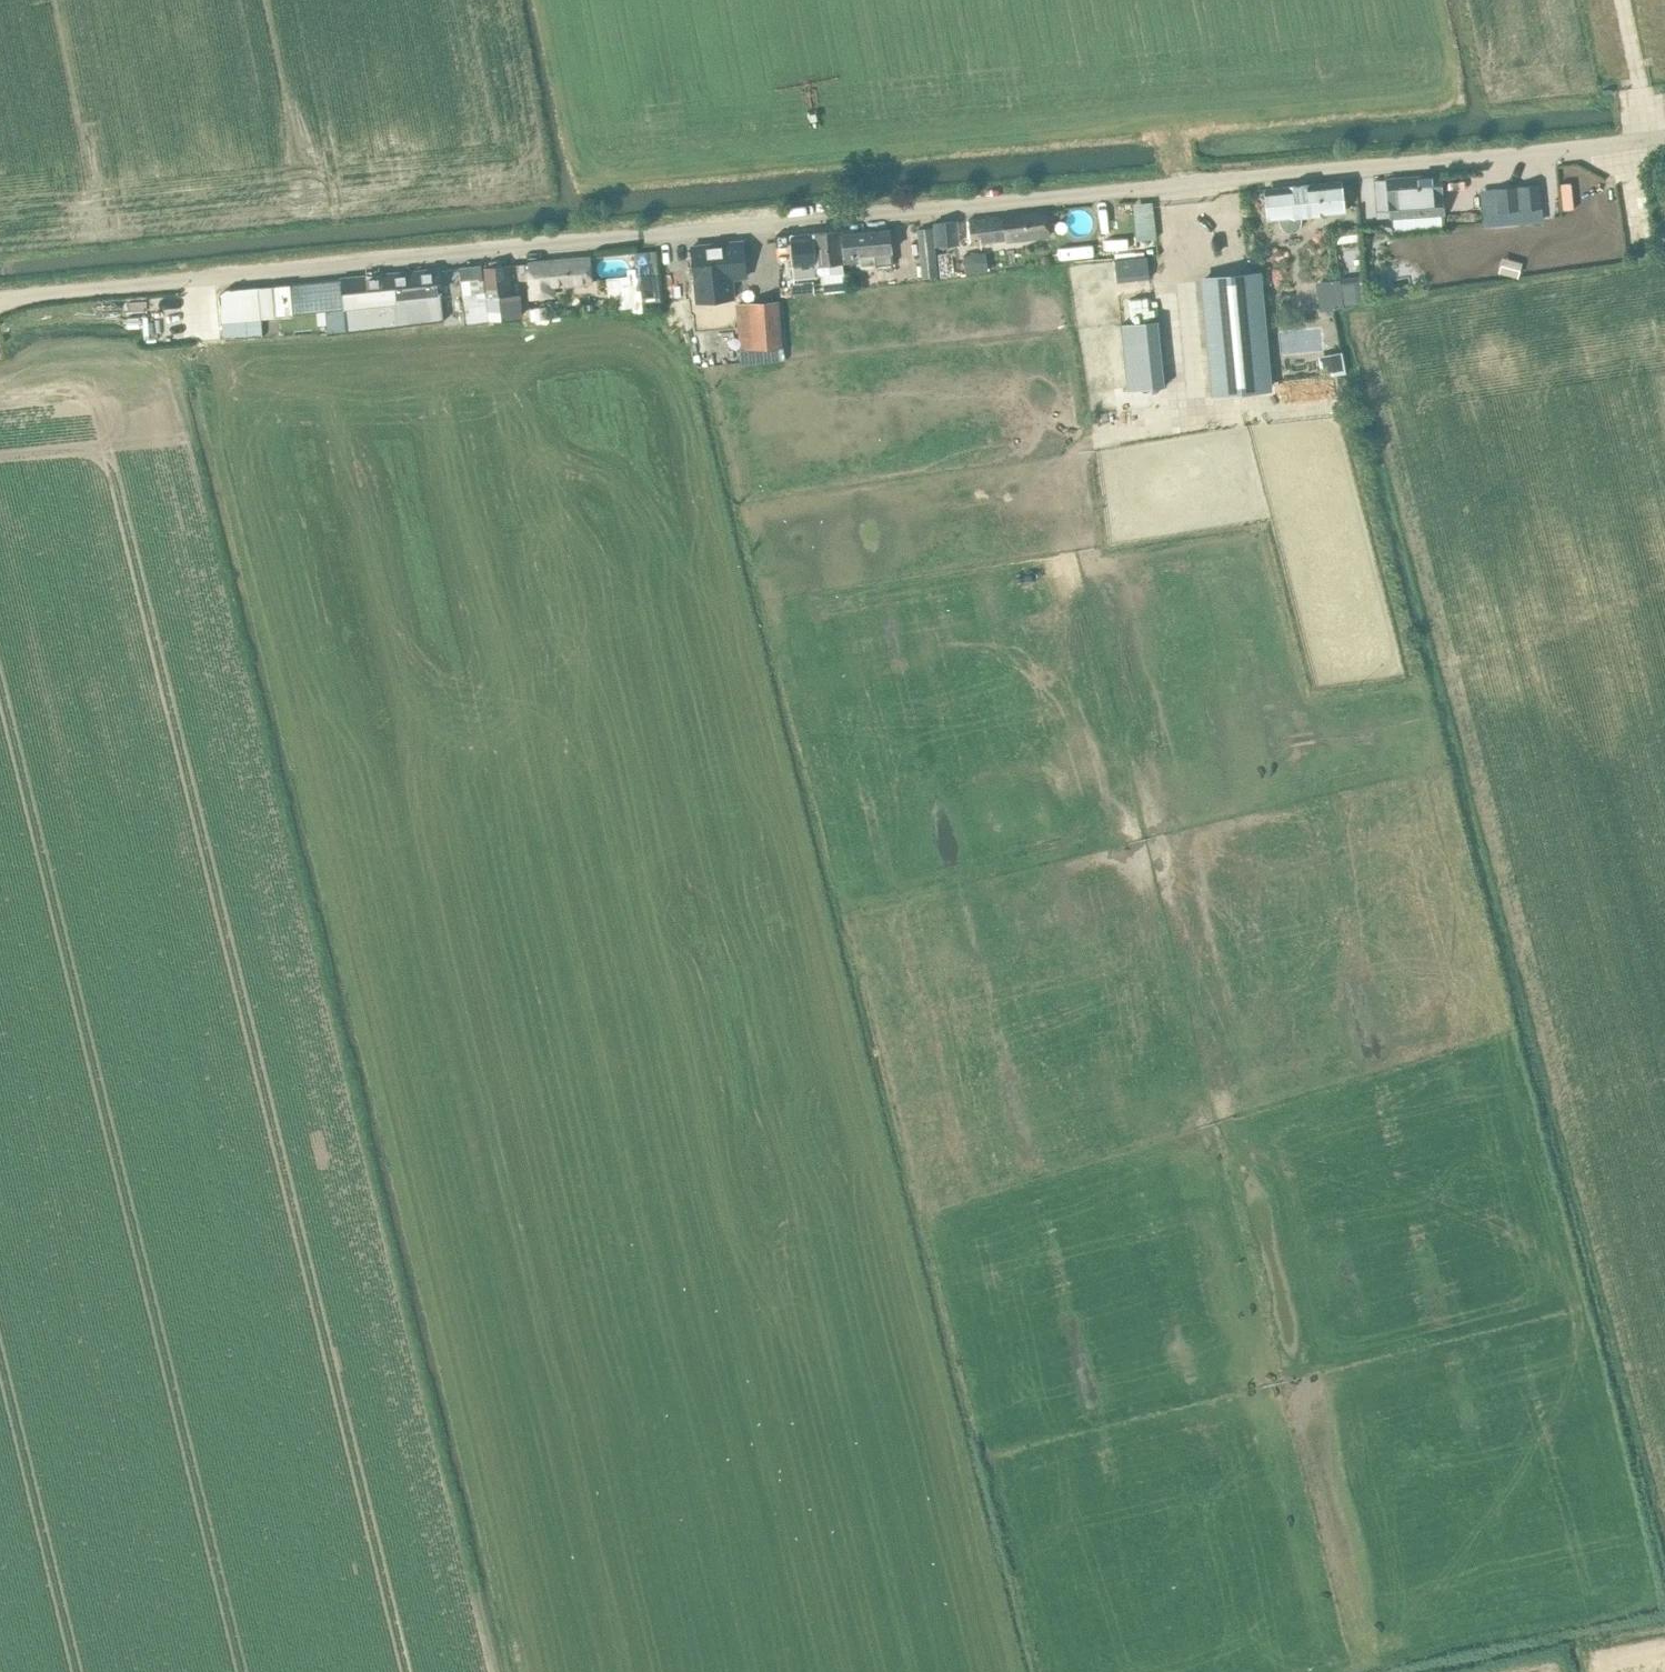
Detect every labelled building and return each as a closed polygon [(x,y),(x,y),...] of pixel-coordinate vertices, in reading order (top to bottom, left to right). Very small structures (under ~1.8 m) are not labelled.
[(1374,180),(1376,211),(1388,211),(1389,219),(1444,215),(1440,175),(1374,180)] [(1344,210),(1343,203),(1341,181),(1270,188),(1273,217),(1277,217),(1278,225),(1282,231),(1286,234),(1297,232),(1301,228),(1302,223),(1301,214),(1344,210)] [(1496,188),(1498,210),(1500,224),(1543,221),(1540,184),(1496,188)] [(1138,237),(1157,235),(1153,203),(1134,205),(1138,237)] [(971,241),(1049,233),(1047,211),(969,219),(971,241)] [(934,223),(937,245),(959,243),(957,221),(934,223)] [(918,229),(921,258),(935,256),(932,228),(918,229)] [(780,241),(782,262),(794,260),(795,267),(808,265),(810,277),(844,274),(842,262),(843,262),(843,263),(844,263),(842,235),(841,230),(792,235),(792,240),(780,241)] [(860,267),(875,266),(893,264),(892,251),(891,230),(842,235),(844,263),(860,261),(860,267)] [(704,281),(707,302),(711,306),(721,305),(725,300),(733,299),(731,278),(747,276),(745,263),(743,241),(692,246),(694,268),(696,281),(704,281)] [(637,274),(621,276),(624,307),(625,307),(661,304),(655,251),(637,252),(635,252),(637,274)] [(963,255),(966,276),(989,273),(986,253),(963,255)] [(935,256),(921,258),(923,278),(937,276),(935,256)] [(590,257),(528,262),(531,290),(550,288),(549,285),(592,281),(591,280),(590,257)] [(1117,260),(1119,279),(1141,277),(1141,268),(1143,268),(1142,257),(1117,260)] [(1504,257),(1499,273),(1518,278),(1523,262),(1504,257)] [(509,264),(483,266),(487,323),(513,319),(509,264)] [(438,269),(392,275),(392,279),(379,280),(379,277),(343,281),(349,331),(396,327),(396,322),(444,317),(438,269)] [(1262,275),(1205,283),(1216,374),(1274,367),(1262,275)] [(461,279),(465,326),(487,323),(483,277),(461,279)] [(316,309),(316,304),(314,282),(236,289),(238,319),(223,320),(224,335),(248,335),(264,334),(263,318),(294,315),(294,311),(316,309)] [(1322,290),(1322,308),(1339,306),(1338,290),(1322,290)] [(738,304),(741,349),(746,348),(747,365),(784,363),(783,345),(781,346),(777,301),(738,304)] [(1122,319),(1124,387),(1162,386),(1160,318),(1122,319)] [(1342,351),(1340,352),(1318,356),(1322,377),(1346,372),(1342,351)]
